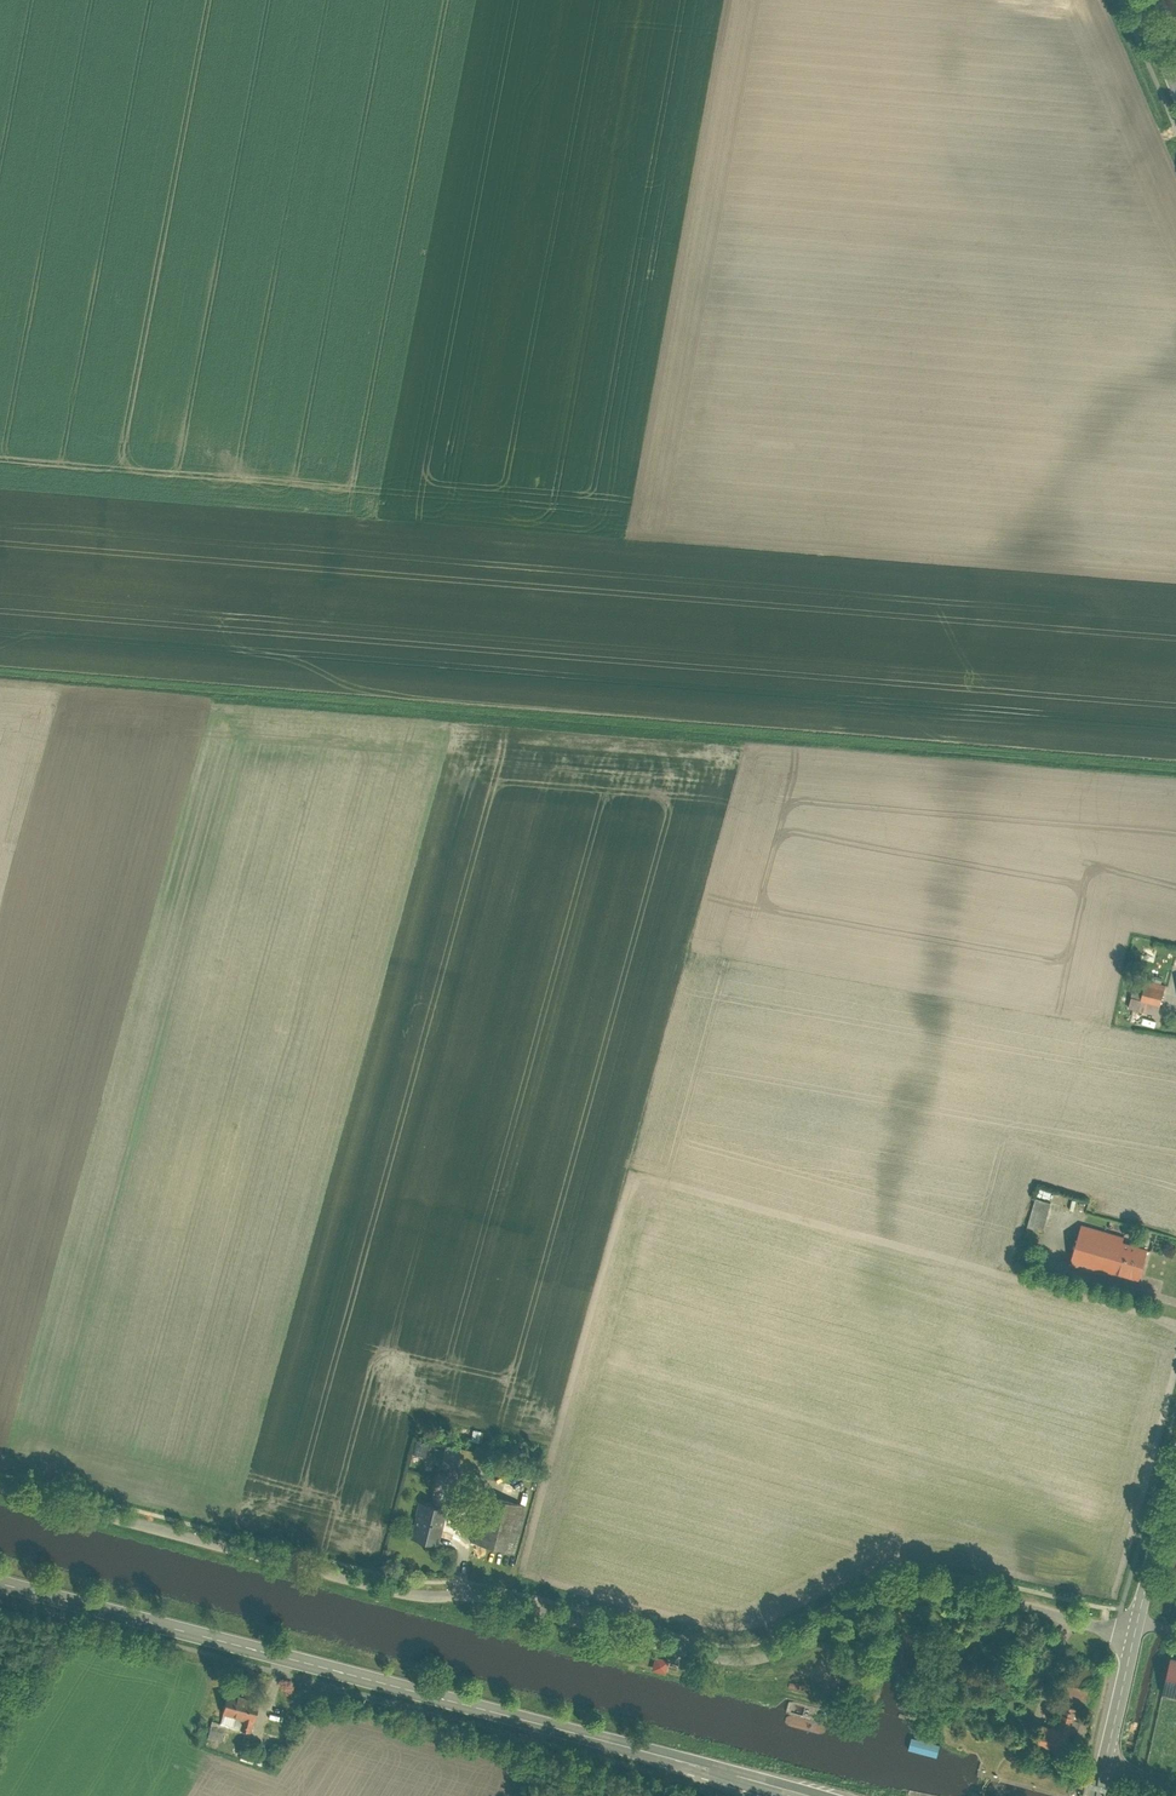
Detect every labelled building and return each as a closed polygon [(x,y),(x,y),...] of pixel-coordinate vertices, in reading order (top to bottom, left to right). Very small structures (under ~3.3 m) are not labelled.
[(1160,1014),(1168,985),(1138,977),(1130,1006),(1160,1014)] [(1037,1196),(1029,1224),(1045,1229),(1054,1201),(1037,1196)] [(1126,1236),(1083,1223),(1070,1265),(1114,1279),(1116,1272),(1141,1279),(1151,1248),(1125,1240),(1126,1236)] [(432,1441),(420,1438),(416,1452),(429,1455),(432,1441)] [(473,1447),(449,1441),(444,1461),(468,1467),(473,1447)] [(485,1493),(473,1539),(515,1550),(527,1504),(485,1493)] [(449,1506),(424,1501),(415,1536),(441,1542),(449,1506)] [(665,1672),(669,1658),(655,1655),(651,1669),(665,1672)] [(1172,1658),(1164,1695),(1175,1698),(1175,1659),(1172,1658)] [(264,1698),(232,1689),(227,1710),(249,1716),(246,1725),(255,1728),(264,1698)] [(1065,1703),(1062,1725),(1048,1723),(1045,1742),(1073,1746),(1078,1705),(1065,1703)] [(942,1729),(913,1720),(908,1734),(937,1743),(942,1729)]
